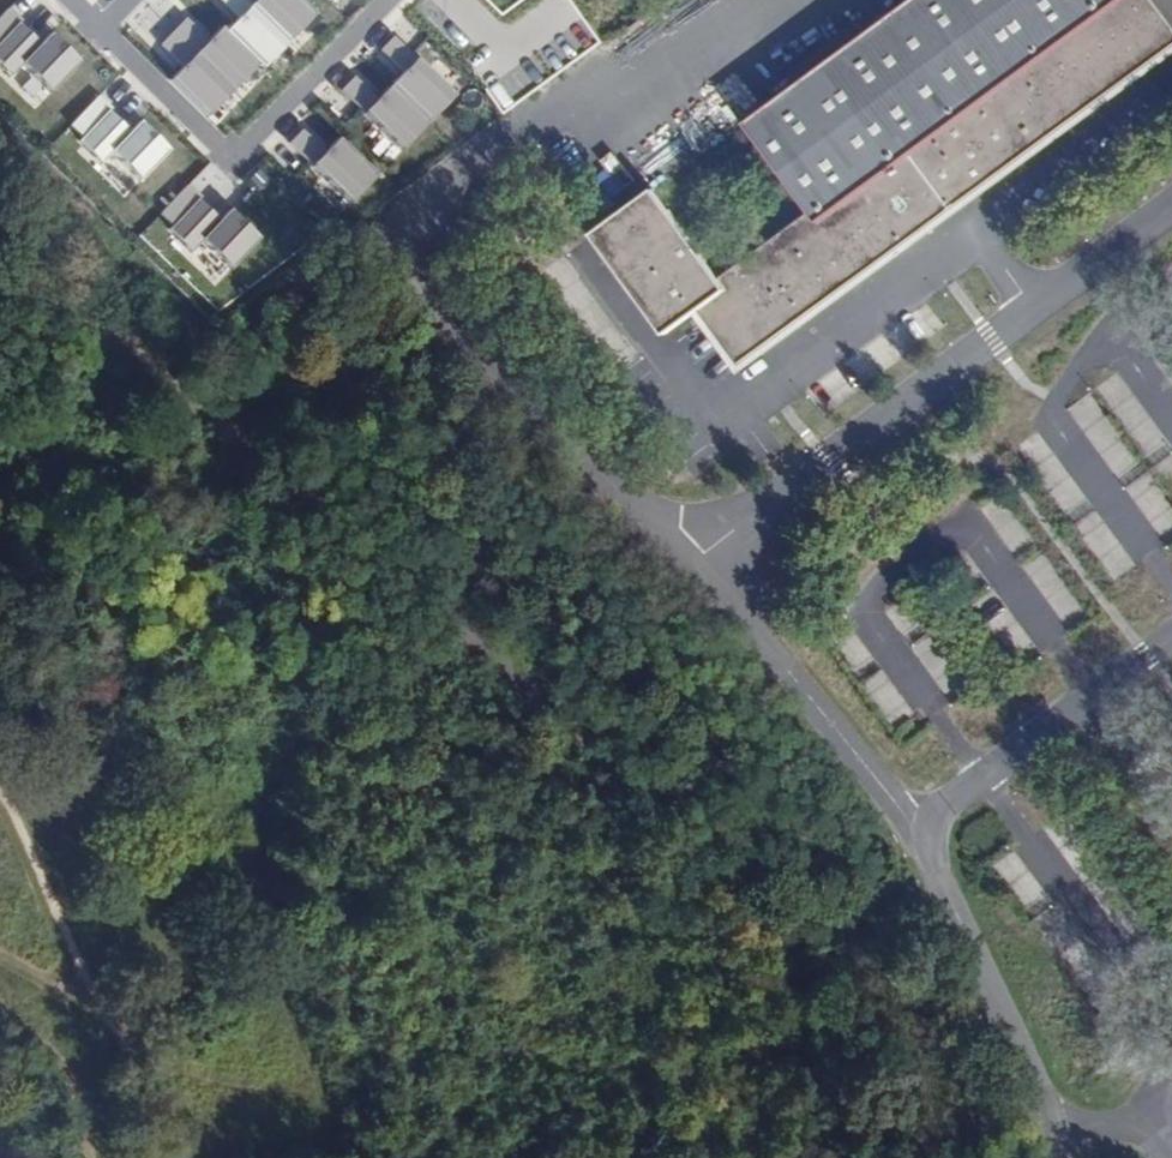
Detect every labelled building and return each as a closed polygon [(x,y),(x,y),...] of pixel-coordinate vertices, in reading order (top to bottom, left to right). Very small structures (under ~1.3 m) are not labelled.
[(237,18),(224,31),(257,64),(261,68),(288,41),(246,0),(219,0),(237,18)] [(288,41),(314,14),(299,0),(246,0),(288,41)] [(750,122),(816,210),(720,279),(657,191),(598,234),(670,332),(703,308),(744,363),(1171,48),(1171,26),(1152,0),(916,0),(750,122)] [(6,8),(0,15),(0,68),(7,75),(18,64),(46,93),(76,63),(47,34),(37,45),(16,24),(19,21),(6,8)] [(183,17),(169,30),(231,90),(257,64),(224,31),(220,27),(207,40),(183,17)] [(169,30),(156,43),(180,67),(167,81),(205,117),(231,90),(169,30)] [(391,35),(378,49),(402,73),(389,86),(427,123),(453,96),(391,35)] [(352,76),(339,89),(400,149),(427,123),(389,86),(376,99),(352,76)] [(109,109),(96,97),(66,127),(79,140),(76,143),(96,164),(107,152),(136,181),(166,151),(137,122),(126,133),(106,113),(109,109)] [(300,129),(287,142),(349,202),(375,175),(337,139),(324,152),(300,129)] [(199,198),(186,185),(156,216),(169,228),(166,232),(186,252),(197,241),(226,269),(256,240),(227,211),(216,222),(196,201),(199,198)]
